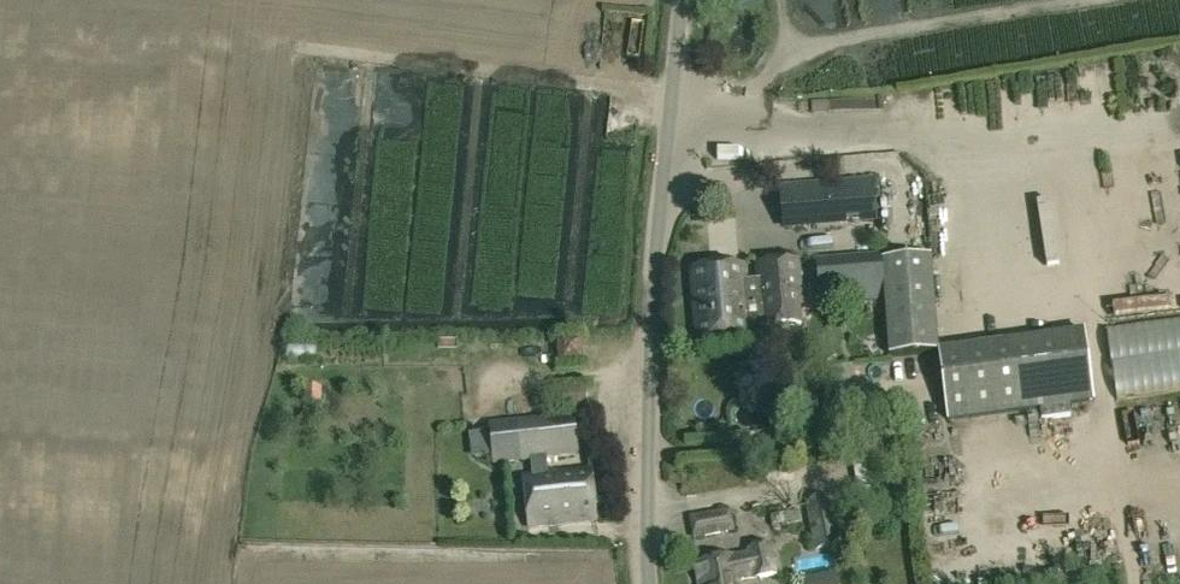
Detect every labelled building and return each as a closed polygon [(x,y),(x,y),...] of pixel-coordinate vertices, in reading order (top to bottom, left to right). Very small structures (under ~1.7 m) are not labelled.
[(838,171),(874,168),(873,155),(837,158),(838,171)] [(830,170),(829,159),(806,160),(806,171),(830,170)] [(875,179),(779,187),(783,232),(848,226),(847,223),(860,222),(861,225),(878,224),(875,179)] [(881,262),(889,357),(940,353),(932,257),(881,262)] [(800,307),(805,306),(800,262),(756,266),(759,297),(762,297),(765,328),(802,325),(800,307)] [(841,303),(837,262),(816,264),(819,304),(841,303)] [(690,271),(697,342),(753,337),(747,266),(690,271)] [(1106,328),(1118,400),(1179,391),(1179,317),(1106,328)] [(1085,335),(1024,343),(1033,411),(1094,402),(1085,335)] [(489,425),(494,466),(579,456),(574,416),(489,425)] [(591,471),(522,479),(528,530),(597,521),(591,471)] [(805,503),(816,552),(857,544),(850,510),(834,514),(831,497),(805,503)] [(694,541),(736,532),(732,510),(689,518),(694,541)] [(742,582),(778,574),(772,545),(748,551),(751,563),(737,567),(735,557),(694,566),(698,583),(742,583),(742,582)]
